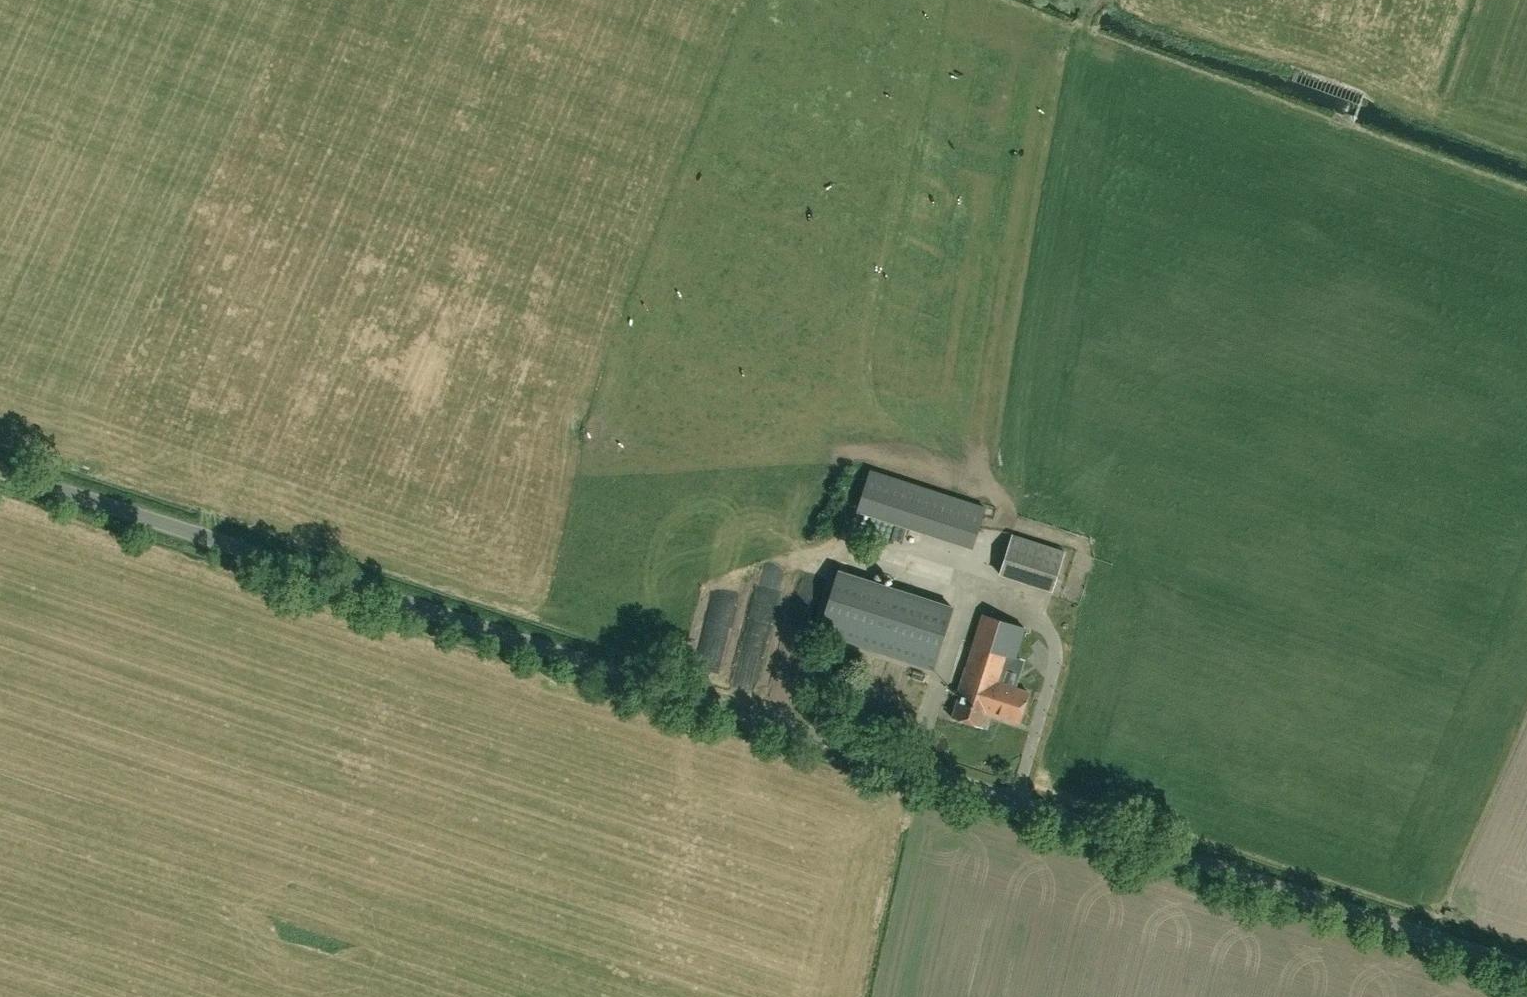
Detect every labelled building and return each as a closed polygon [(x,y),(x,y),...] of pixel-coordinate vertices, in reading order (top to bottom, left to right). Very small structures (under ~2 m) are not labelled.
[(983,507),(870,470),(858,507),(971,544),(983,507)] [(1066,551),(1012,535),(1001,573),(1054,589),(1066,551)] [(1072,600),(1079,565),(1066,563),(1060,597),(1072,600)] [(934,668),(951,607),(838,571),(818,632),(934,668)] [(1030,690),(999,681),(1007,655),(1018,658),(1028,627),(983,613),(960,689),(962,690),(954,717),(984,726),(989,711),(1021,721),(1030,690)]
